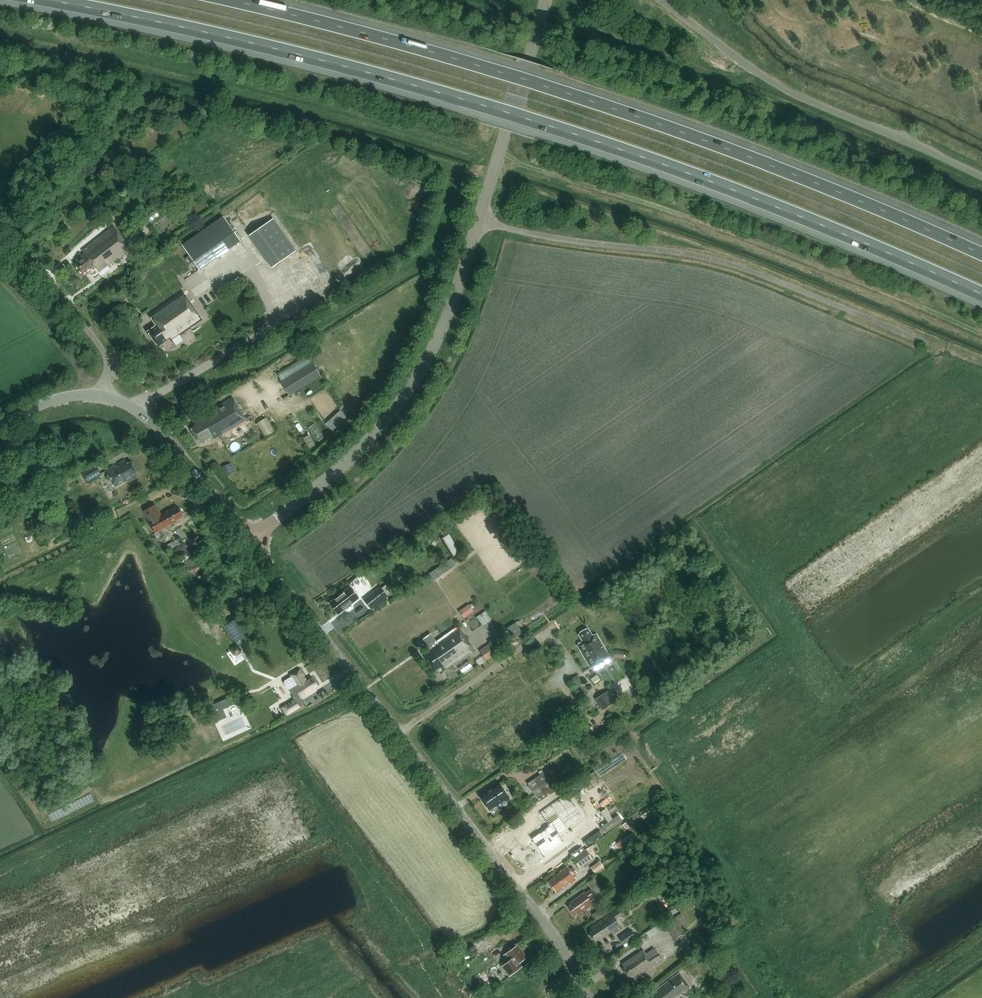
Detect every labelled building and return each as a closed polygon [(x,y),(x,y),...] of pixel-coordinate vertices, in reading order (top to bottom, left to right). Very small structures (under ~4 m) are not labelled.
[(168,191),(162,183),(159,186),(165,193),(168,191)] [(155,211),(146,218),(149,222),(158,215),(155,211)] [(190,265),(194,262),(199,269),(240,241),(222,216),(182,244),(190,256),(185,259),(190,265)] [(300,251),(279,217),(254,233),(275,267),(300,251)] [(75,264),(82,274),(92,267),(93,269),(95,268),(99,273),(108,266),(109,267),(132,250),(114,227),(82,251),(84,254),(75,260),(77,263),(75,264)] [(179,336),(202,320),(183,293),(150,316),(156,326),(147,332),(158,347),(169,339),(171,341),(173,340),(176,345),(183,341),(179,336)] [(125,298),(115,294),(112,301),(122,305),(125,298)] [(279,362),(258,369),(261,377),(282,370),(279,362)] [(288,396),(321,377),(312,363),(280,381),(288,396)] [(220,436),(221,437),(247,422),(233,398),(192,421),(195,426),(190,429),(199,443),(211,437),(212,440),(220,436)] [(115,465),(106,470),(115,487),(126,481),(128,483),(136,479),(134,475),(137,473),(131,462),(127,464),(125,460),(118,464),(119,466),(116,467),(115,465)] [(86,483),(102,474),(97,466),(82,475),(86,483)] [(233,473),(230,467),(223,470),(225,477),(233,473)] [(161,515),(155,505),(144,511),(150,522),(149,522),(156,533),(177,522),(176,521),(183,517),(177,507),(171,511),(170,510),(161,515)] [(182,527),(176,530),(181,539),(187,536),(182,527)] [(177,539),(166,545),(169,550),(180,544),(177,539)] [(182,542),(175,551),(182,557),(190,548),(182,542)] [(196,558),(183,563),(188,574),(200,569),(196,558)] [(347,609),(351,606),(350,605),(356,600),(349,590),(344,594),(343,593),(330,603),(338,614),(346,608),(347,609)] [(365,601),(371,609),(382,601),(375,592),(365,601)] [(461,610),(466,617),(473,612),(468,605),(461,610)] [(480,615),(486,625),(494,619),(489,610),(480,615)] [(474,629),(483,624),(477,612),(467,617),(474,629)] [(247,633),(238,617),(225,625),(235,640),(247,633)] [(439,666),(442,671),(473,650),(457,627),(435,642),(436,643),(434,645),(432,642),(433,642),(428,635),(422,639),(431,652),(424,656),(434,670),(439,666)] [(512,640),(522,633),(519,628),(509,635),(512,640)] [(577,645),(590,668),(609,656),(596,634),(592,636),(587,628),(578,634),(583,642),(577,645)] [(494,653),(488,645),(480,651),(486,659),(494,653)] [(282,708),(286,715),(299,707),(297,702),(316,691),(314,688),(317,686),(313,678),(307,682),(300,670),(291,676),(292,677),(285,681),(284,684),(287,688),(289,689),(294,686),(299,695),(293,698),(295,700),(282,708)] [(587,687),(578,675),(570,681),(578,693),(581,698),(586,695),(585,692),(587,691),(585,688),(587,687)] [(591,679),(594,683),(600,679),(597,675),(591,679)] [(601,709),(617,700),(610,689),(595,699),(601,709)] [(221,701),(210,706),(214,714),(225,709),(221,701)] [(588,702),(585,705),(592,715),(595,713),(588,702)] [(542,773),(527,783),(539,802),(556,791),(553,785),(551,787),(542,773)] [(508,798),(499,784),(480,797),(489,810),(508,798)] [(559,834),(582,818),(567,797),(541,816),(549,827),(531,840),(543,858),(564,842),(559,834)] [(604,834),(622,822),(617,816),(600,828),(604,834)] [(586,847),(602,836),(599,831),(583,842),(586,847)] [(636,840),(632,834),(622,841),(626,847),(636,840)] [(625,846),(621,840),(616,843),(620,849),(625,846)] [(572,858),(578,868),(592,859),(585,849),(583,850),(573,857),(572,858)] [(590,867),(594,873),(602,866),(598,861),(590,867)] [(576,879),(573,875),(576,873),(572,867),(569,869),(567,867),(560,872),(555,876),(555,877),(548,882),(556,892),(562,887),(563,888),(569,883),(569,884),(576,879)] [(587,882),(595,893),(603,887),(595,876),(587,882)] [(657,886),(653,880),(644,885),(648,891),(657,886)] [(585,892),(584,893),(569,903),(571,905),(568,907),(573,915),(576,913),(577,915),(584,910),(599,900),(591,889),(585,893),(585,892)] [(711,916),(701,900),(695,904),(705,920),(711,916)] [(665,910),(670,917),(678,912),(673,905),(665,910)] [(589,933),(590,934),(590,935),(592,939),(593,939),(594,941),(597,939),(598,941),(605,937),(610,933),(612,936),(622,929),(616,919),(622,915),(618,909),(590,928),(591,931),(589,933)] [(686,923),(680,913),(664,922),(674,941),(685,935),(680,927),(686,923)] [(664,929),(660,924),(646,933),(650,939),(664,929)] [(623,945),(635,937),(631,931),(619,938),(623,945)] [(468,940),(457,946),(460,952),(471,947),(468,940)] [(503,955),(508,961),(501,966),(509,977),(522,967),(519,963),(526,958),(517,945),(503,955)] [(636,984),(642,981),(645,978),(641,973),(661,960),(654,949),(646,955),(643,950),(622,964),(624,967),(622,969),(628,978),(631,976),(636,984)] [(675,997),(683,992),(690,988),(679,973),(650,995),(652,997),(651,997),(675,997)]
